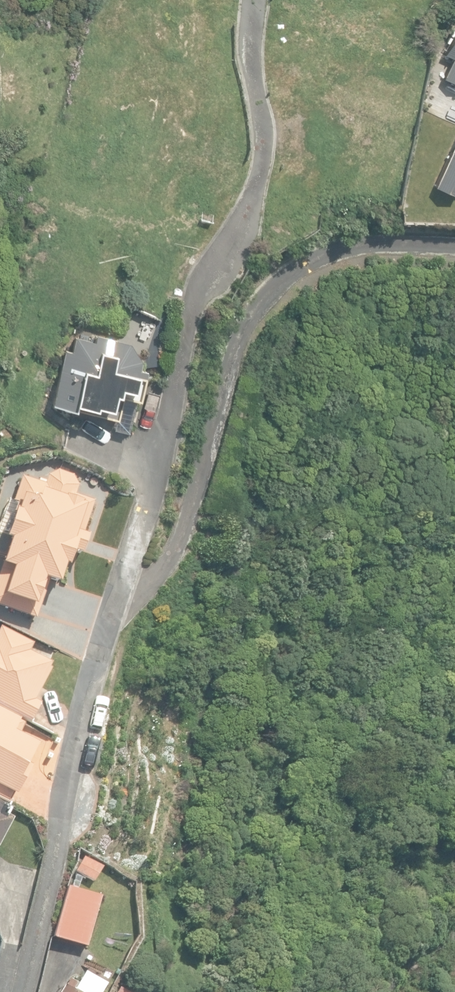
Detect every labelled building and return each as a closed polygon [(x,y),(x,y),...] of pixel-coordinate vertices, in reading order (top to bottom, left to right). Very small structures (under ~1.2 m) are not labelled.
[(444,53),(451,56),(442,78),(454,84),(454,28),(444,53)] [(433,187),(454,196),(454,139),(433,187)] [(50,402),(72,409),(73,401),(94,406),(95,402),(111,406),(115,392),(139,398),(145,374),(136,371),(139,357),(129,341),(96,333),(94,342),(73,337),(70,350),(63,348),(50,402)] [(35,619),(48,577),(60,582),(67,564),(71,565),(76,551),(83,554),(90,534),(84,532),(95,499),(75,492),(77,485),(74,474),(59,469),(47,474),(44,483),(22,476),(13,500),(17,501),(13,512),(18,513),(0,567),(0,607),(35,619)] [(32,721),(42,702),(36,698),(54,662),(30,650),(34,642),(1,625),(0,627),(0,705),(32,721)] [(37,744),(13,729),(19,718),(0,707),(0,792),(8,797),(13,787),(20,791),(27,776),(22,772),(37,744)] [(13,818),(7,815),(10,808),(0,803),(0,842),(13,818)] [(75,871),(94,882),(103,866),(84,856),(75,871)] [(55,936),(88,945),(101,895),(68,886),(55,936)] [(106,984),(85,971),(77,983),(70,979),(62,991),(101,991),(106,984)]
